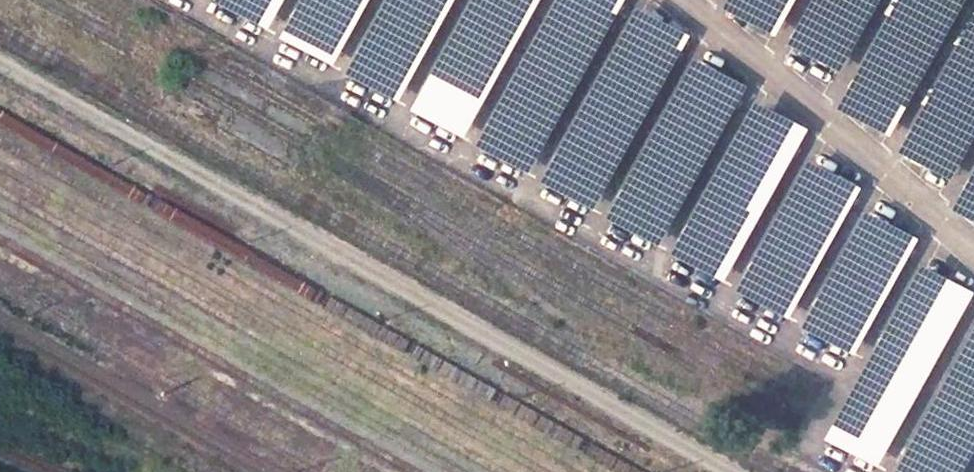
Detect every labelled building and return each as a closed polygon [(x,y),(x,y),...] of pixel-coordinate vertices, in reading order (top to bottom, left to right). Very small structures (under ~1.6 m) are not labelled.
[(284,0),(217,0),(269,28),(284,0)] [(287,51),(350,47),(347,0),(284,0),(287,51)] [(453,37),(447,48),(461,55),(467,43),(453,37)] [(343,77),(403,91),(408,70),(348,56),(343,77)] [(601,203),(632,128),(565,101),(563,104),(502,79),(473,151),(601,203)] [(458,107),(420,87),(410,108),(463,134),(486,90),(470,82),(458,107)] [(636,158),(602,211),(653,244),(687,191),(636,158)] [(695,203),(668,250),(787,316),(832,236),(819,229),(811,243),(791,232),(787,240),(759,225),(758,228),(713,203),(709,211),(695,203)] [(826,272),(799,322),(852,350),(879,300),(826,272)] [(891,471),(973,471),(973,362),(964,366),(956,390),(961,402),(925,417),(921,427),(904,434),(891,471)]
